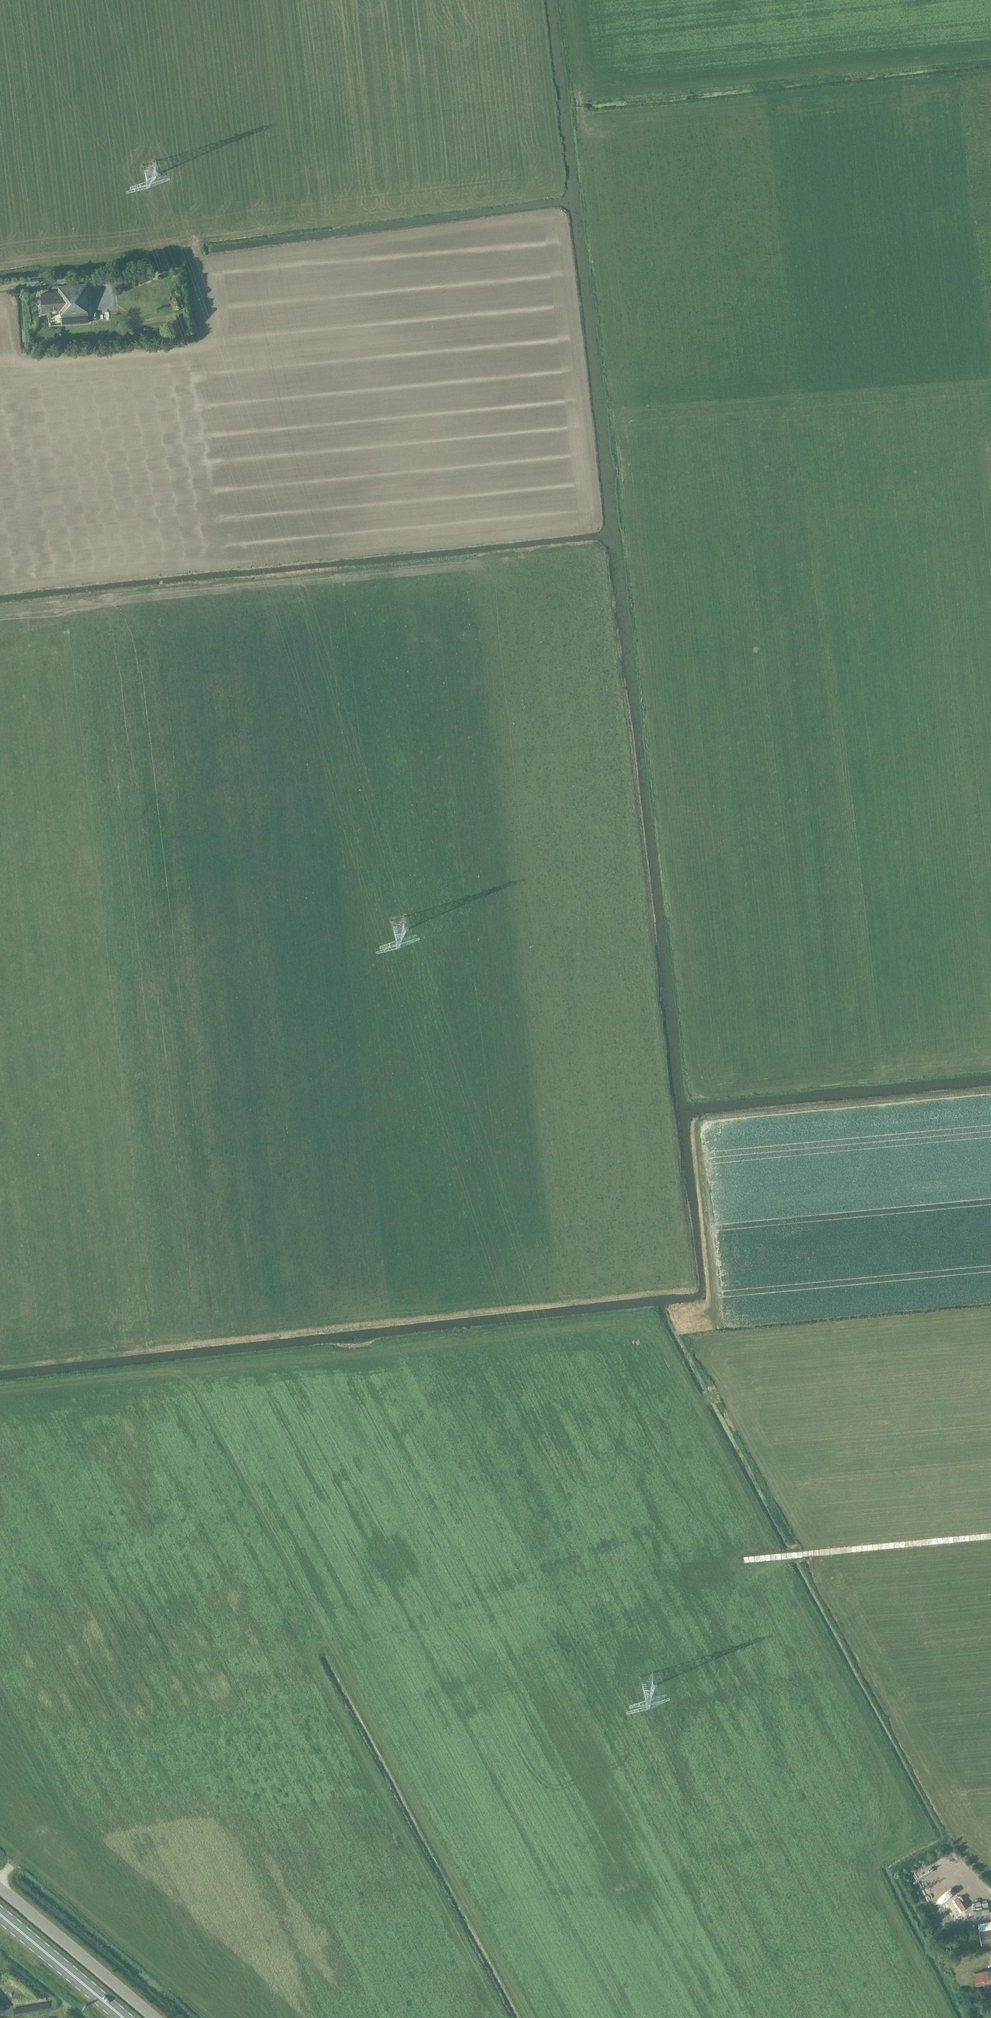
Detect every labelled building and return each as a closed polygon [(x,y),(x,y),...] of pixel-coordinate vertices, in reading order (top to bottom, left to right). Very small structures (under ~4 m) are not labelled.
[(88,305),(89,305),(87,283),(58,286),(58,291),(40,293),(42,311),(60,310),(62,325),(90,323),(90,318),(89,318),(88,305)] [(99,290),(99,287),(89,287),(89,293),(93,293),(93,299),(105,299),(105,290),(99,290)] [(979,1923),(982,1943),(990,1941),(990,1921),(979,1923)] [(975,1972),(977,1983),(990,1981),(990,1969),(975,1972)]
